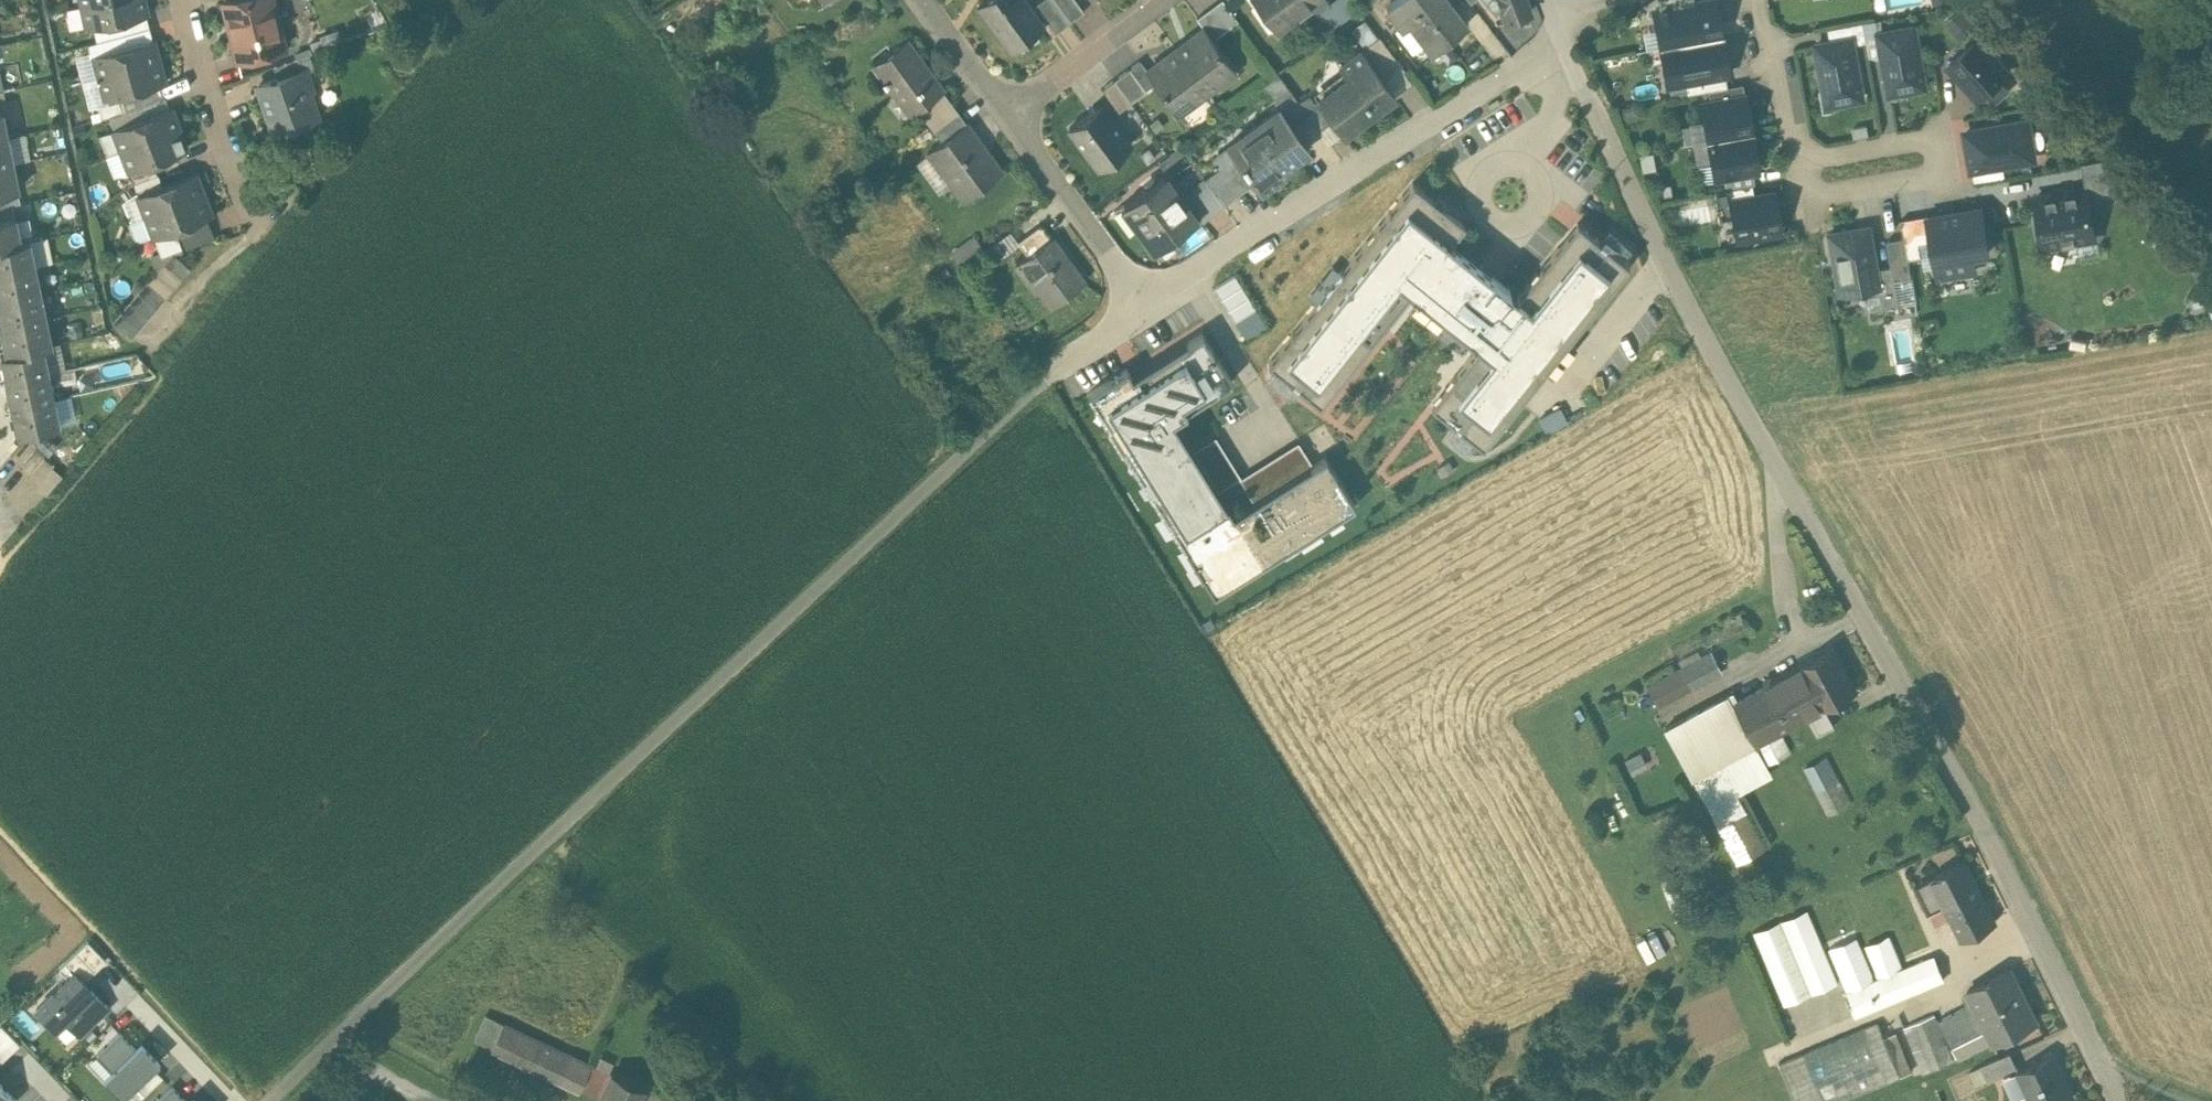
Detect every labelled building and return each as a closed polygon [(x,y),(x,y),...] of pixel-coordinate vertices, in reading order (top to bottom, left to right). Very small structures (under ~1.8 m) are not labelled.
[(82,5),(87,26),(147,13),(144,0),(105,0),(82,5)] [(223,2),(237,60),(285,48),(273,0),(231,0),(223,2)] [(1025,0),(983,0),(978,3),(1011,48),(1043,25),(1025,0)] [(1053,0),(1040,0),(1035,4),(1056,32),(1069,22),(1053,0)] [(1076,0),(1056,0),(1071,20),(1084,11),(1076,0)] [(1197,17),(1204,27),(1213,39),(1238,20),(1223,0),(1220,0),(1197,17)] [(1280,25),(1275,29),(1276,31),(1319,0),(1263,0),(1280,25)] [(1457,0),(1391,0),(1410,26),(1416,21),(1438,51),(1475,25),(1457,0)] [(1507,20),(1529,12),(1525,0),(1499,0),(1507,20)] [(1654,10),(1661,46),(1720,35),(1713,0),(1707,0),(1694,2),(1659,9),(1654,10)] [(1659,9),(1694,2),(1694,0),(1658,0),(1659,9)] [(1970,22),(1959,10),(1946,21),(1957,34),(1970,22)] [(1863,21),(1830,28),(1832,41),(1852,37),(1853,41),(1866,39),(1863,21)] [(1915,25),(1878,32),(1887,82),(1903,79),(1905,90),(1926,86),(1915,25)] [(1213,39),(1204,27),(1189,38),(1191,40),(1177,50),(1207,91),(1207,90),(1204,86),(1231,66),(1234,70),(1236,70),(1213,39)] [(1720,35),(1661,46),(1668,83),(1685,79),(1724,72),(1727,72),(1720,35)] [(1832,41),(1816,44),(1825,93),(1841,90),(1843,101),(1863,97),(1854,49),(1853,41),(1852,37),(1832,41)] [(2007,70),(1978,37),(1949,63),(1979,96),(1987,89),(1999,78),(2007,70)] [(153,39),(94,55),(99,76),(159,60),(153,39)] [(941,88),(914,52),(915,51),(906,39),(874,62),(886,79),(887,79),(910,110),(909,111),(910,112),(918,106),(926,117),(949,100),(942,89),(941,87),(941,88)] [(1348,76),(1325,93),(1358,138),(1408,101),(1369,48),(1343,68),(1348,76)] [(1207,91),(1177,50),(1164,60),(1162,58),(1147,69),(1156,81),(1179,112),(1180,111),(1176,106),(1203,87),(1206,91),(1207,91)] [(309,53),(298,57),(302,70),(306,69),(306,70),(314,68),(309,53)] [(298,57),(273,66),(277,79),(302,70),(298,57)] [(1147,69),(1140,59),(1130,67),(1146,88),(1156,81),(1147,69)] [(159,60),(99,76),(102,87),(105,97),(165,81),(159,60)] [(260,85),(276,130),(298,122),(295,114),(313,108),(306,90),(312,88),(306,70),(306,69),(302,70),(277,79),(260,85)] [(1724,72),(1685,79),(1688,92),(1726,85),(1726,86),(1727,85),(1724,72)] [(1131,101),(1114,78),(1102,87),(1119,110),(1123,107),(1131,101)] [(1999,78),(1987,89),(1995,99),(2008,87),(1999,78)] [(1326,116),(1308,93),(1298,101),(1315,124),(1326,116)] [(1745,95),(1701,103),(1704,120),(1708,140),(1751,132),(1745,95)] [(122,98),(97,106),(101,118),(126,110),(122,98)] [(949,100),(926,117),(935,129),(958,112),(949,100)] [(2054,103),(2041,105),(2044,118),(2056,116),(2054,103)] [(1130,144),(1101,104),(1069,127),(1085,149),(1098,165),(1097,166),(1098,167),(1130,144)] [(1243,145),(1261,174),(1282,161),(1288,171),(1319,151),(1290,106),(1270,119),(1274,125),(1243,145)] [(171,107),(113,129),(121,149),(179,127),(171,107)] [(958,112),(935,129),(943,139),(966,122),(958,112)] [(1954,136),(1966,135),(1965,116),(1953,117),(1954,136)] [(1704,120),(1691,122),(1694,142),(1708,140),(1704,120)] [(2027,120),(1966,131),(1973,168),(2033,157),(2027,120)] [(982,144),(967,124),(968,123),(967,122),(966,122),(943,139),(927,150),(928,152),(931,150),(953,179),(950,181),(963,199),(1002,170),(989,152),(987,154),(981,145),(982,144)] [(179,127),(121,149),(129,170),(153,161),(186,148),(179,127)] [(29,130),(16,131),(18,152),(30,151),(29,130)] [(1751,132),(1708,140),(1711,159),(1712,160),(1714,176),(1758,168),(1751,132)] [(0,137),(0,164),(13,162),(8,136),(0,137)] [(1708,140),(1694,142),(1698,162),(1711,159),(1708,140)] [(1654,151),(1641,154),(1642,161),(1644,171),(1657,168),(1654,151)] [(1236,154),(1204,177),(1221,200),(1253,177),(1236,154)] [(153,161),(129,170),(134,182),(157,173),(153,161)] [(0,164),(0,192),(19,188),(13,162),(0,164)] [(138,193),(146,214),(203,193),(195,172),(162,184),(138,193)] [(157,173),(134,182),(138,193),(162,184),(158,173),(157,173)] [(1196,219),(1163,174),(1124,203),(1124,204),(1126,203),(1157,245),(1156,246),(1156,248),(1196,219)] [(1415,174),(1265,358),(1322,404),(1401,306),(1462,355),(1424,401),(1481,447),(1632,262),(1574,215),(1517,285),(1455,235),(1469,218),(1415,174)] [(1204,177),(1182,193),(1199,216),(1221,200),(1204,177)] [(1751,183),(1712,190),(1715,203),(1754,196),(1751,183)] [(2088,185),(2034,192),(2042,246),(2096,238),(2088,185)] [(203,193),(146,214),(154,235),(180,225),(211,213),(203,193)] [(1754,196),(1715,203),(1718,221),(1733,218),(1736,237),(1780,229),(1773,193),(1754,196)] [(1981,208),(1927,217),(1933,249),(1938,278),(1978,271),(1975,251),(1989,249),(1981,208)] [(1908,253),(1933,249),(1927,217),(1927,213),(1901,217),(1908,253)] [(0,218),(0,245),(21,241),(15,214),(1,218),(0,218)] [(1041,223),(1018,240),(1028,253),(1051,237),(1041,223)] [(180,225),(154,235),(160,252),(186,242),(180,225)] [(1869,227),(1829,234),(1838,286),(1855,283),(1857,292),(1879,288),(1880,287),(1877,268),(1869,227)] [(1083,281),(1051,237),(1028,253),(1017,262),(1031,281),(1037,277),(1043,284),(1040,286),(1052,304),(1083,281)] [(0,245),(0,272),(35,265),(29,239),(21,241),(0,245)] [(191,268),(172,252),(164,261),(183,277),(191,268)] [(183,277),(164,261),(155,271),(174,287),(183,277)] [(0,272),(0,300),(40,291),(35,265),(0,272)] [(1892,265),(1877,268),(1880,287),(1879,288),(1883,308),(1899,305),(1892,265)] [(174,287),(155,271),(147,281),(166,297),(174,287)] [(1217,284),(1246,336),(1268,324),(1239,272),(1217,284)] [(147,281),(146,281),(138,291),(157,307),(166,297),(147,281)] [(0,300),(0,304),(5,326),(45,317),(40,291),(0,300)] [(157,307),(138,291),(129,301),(149,317),(157,307)] [(149,317),(129,301),(121,311),(140,327),(149,317)] [(140,327),(121,311),(112,321),(132,337),(140,327)] [(45,317),(5,326),(10,352),(42,345),(51,343),(45,317)] [(1200,330),(1090,397),(1208,591),(1352,504),(1326,461),(1230,520),(1170,422),(1233,384),(1200,330)] [(10,352),(1,353),(7,379),(48,371),(42,345),(10,352)] [(48,371),(7,379),(12,405),(13,405),(53,396),(48,371)] [(13,405),(12,405),(18,432),(59,423),(54,396),(53,396),(13,405)] [(1548,428),(1570,419),(1564,405),(1542,414),(1548,428)] [(27,434),(11,454),(21,462),(36,445),(37,443),(27,434)] [(21,462),(19,464),(29,472),(44,455),(46,453),(36,445),(21,462)] [(29,472),(28,474),(38,483),(53,465),(54,463),(44,455),(29,472)] [(1856,688),(1834,648),(1802,665),(1803,665),(1774,681),(1786,704),(1786,705),(1805,695),(1802,689),(1813,684),(1824,706),(1825,705),(1856,688)] [(1710,652),(1681,667),(1691,687),(1720,672),(1710,652)] [(1691,687),(1681,667),(1667,675),(1678,695),(1691,687)] [(1678,695),(1667,675),(1647,686),(1657,705),(1678,695)] [(1774,681),(1735,702),(1747,725),(1786,704),(1774,681)] [(1747,725),(1683,759),(1693,777),(1723,761),(1754,745),(1782,730),(1810,715),(1826,707),(1825,705),(1824,706),(1813,684),(1802,689),(1805,695),(1786,705),(1786,704),(1747,725)] [(1731,694),(1668,727),(1683,759),(1747,725),(1735,702),(1731,694)] [(1826,707),(1810,715),(1820,733),(1835,725),(1826,707)] [(1754,745),(1764,763),(1792,749),(1782,730),(1754,745)] [(1830,753),(1804,765),(1825,810),(1851,797),(1830,753)] [(1767,847),(1723,761),(1693,777),(1735,864),(1767,847)] [(1964,860),(1931,877),(1945,904),(1963,938),(1990,924),(1996,921),(1964,860)] [(1945,904),(1931,877),(1914,885),(1928,913),(1945,904)] [(1874,979),(1839,895),(1811,907),(1846,991),(1869,982),(1874,979)] [(1837,982),(1807,909),(1752,932),(1782,1004),(1837,982)] [(1904,967),(1890,934),(1863,945),(1877,978),(1904,967)] [(75,970),(84,979),(106,959),(88,940),(59,966),(69,976),(75,970)] [(1934,955),(1904,967),(1913,991),(1944,979),(1934,955)] [(1874,979),(1869,982),(1846,991),(1856,1015),(1913,991),(1904,967),(1877,978),(1874,979)] [(1973,1002),(1993,1041),(2036,1020),(2010,968),(1967,990),(1973,1002)] [(54,1026),(64,1016),(79,1033),(108,1005),(84,979),(75,970),(69,976),(36,1006),(54,1026)] [(1973,1002),(1939,1019),(1959,1059),(1993,1041),(1973,1002)] [(1934,1014),(1905,1026),(1923,1072),(1953,1060),(1934,1014)] [(1778,1062),(1795,1100),(1840,1100),(1901,1076),(1878,1020),(1778,1062)] [(580,1087),(591,1063),(503,1022),(491,1046),(580,1087)] [(0,1061),(19,1043),(1,1024),(0,1025),(0,1061)] [(141,1041),(135,1046),(120,1031),(96,1053),(111,1069),(103,1077),(122,1096),(127,1091),(153,1066),(160,1059),(141,1041)] [(2010,1052),(1981,1065),(1988,1079),(2017,1066),(2010,1052)] [(2018,1071),(2032,1100),(2062,1100),(2074,1095),(2065,1076),(2063,1077),(2053,1056),(2055,1055),(2054,1054),(2018,1071)] [(611,1072),(591,1063),(580,1087),(600,1096),(611,1072)] [(153,1066),(127,1091),(137,1100),(162,1076),(153,1066)] [(612,1070),(611,1072),(600,1096),(597,1100),(635,1100),(642,1085),(612,1070)] [(0,1083),(0,1100),(15,1100),(16,1100),(0,1083)] [(187,1100),(172,1085),(155,1100),(199,1100),(193,1095),(187,1100)]
